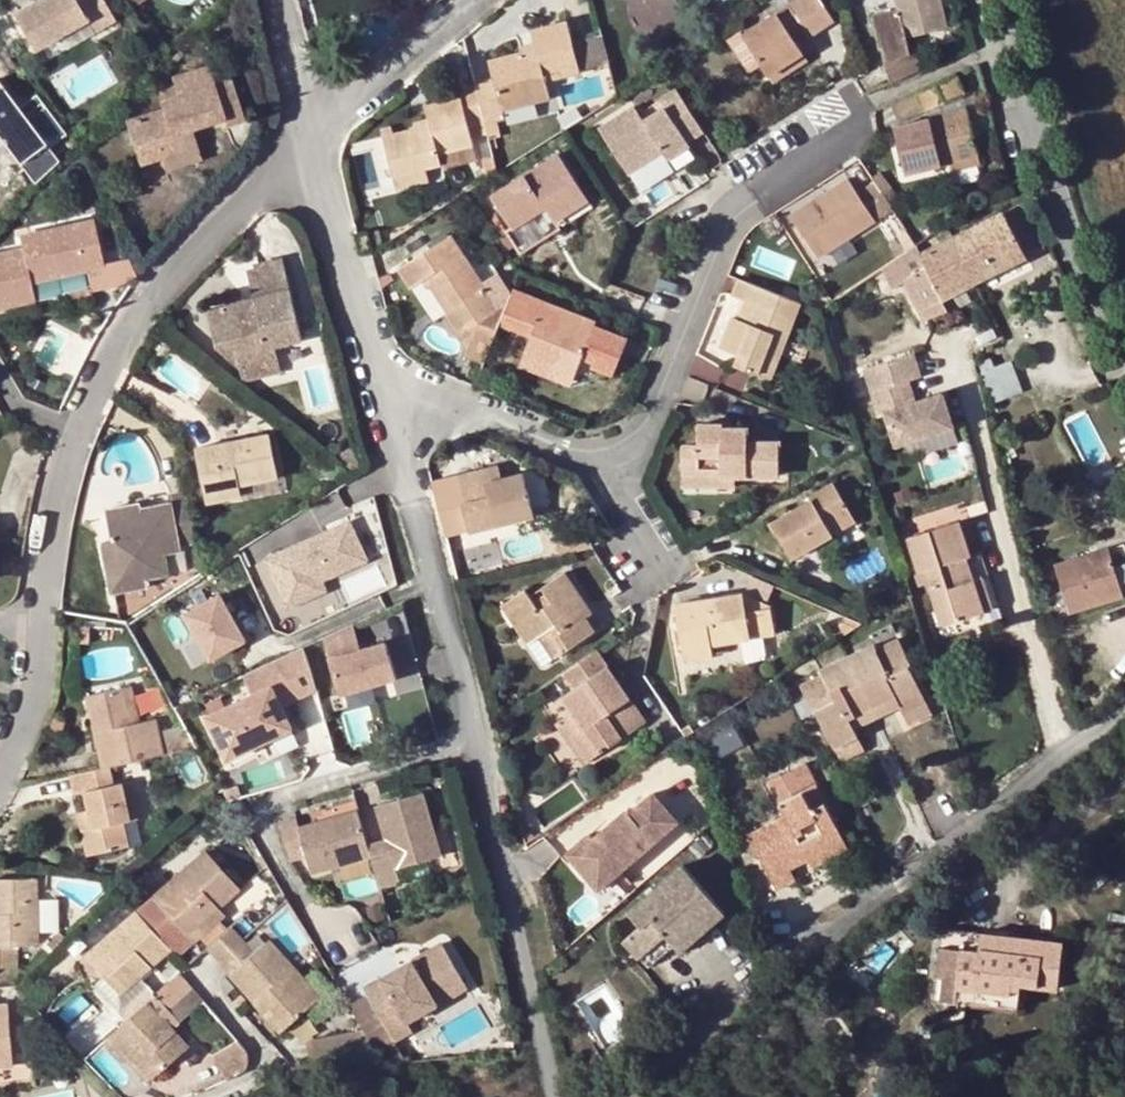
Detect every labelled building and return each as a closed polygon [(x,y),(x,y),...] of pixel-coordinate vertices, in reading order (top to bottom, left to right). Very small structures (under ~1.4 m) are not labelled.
[(16,18),(40,53),(91,17),(99,29),(119,16),(108,0),(42,0),(16,18)] [(132,12),(150,0),(125,0),(132,12)] [(768,76),(804,53),(791,34),(786,26),(797,19),(802,26),(809,36),(834,20),(821,0),(795,0),(742,34),(768,76)] [(890,82),(922,69),(915,54),(912,52),(904,57),(902,52),(909,48),(911,45),(910,42),(910,40),(948,31),(941,0),(898,0),(900,11),(872,17),(880,49),(885,48),(888,64),(884,66),(883,69),(890,82)] [(791,34),(802,26),(797,19),(786,26),(791,34)] [(492,80),(474,85),(483,122),(501,117),(499,108),(533,100),(548,97),(544,79),(579,71),(572,42),(567,20),(531,30),(534,42),(537,50),(520,54),(489,61),(492,80)] [(601,34),(572,42),(579,70),(609,62),(601,34)] [(519,46),(520,54),(537,50),(534,42),(519,46)] [(804,53),(768,76),(773,83),(808,61),(804,53)] [(224,58),(206,64),(211,78),(228,72),(224,58)] [(139,163),(161,156),(197,144),(192,127),(224,117),(227,124),(244,119),(228,72),(211,78),(206,64),(171,76),(178,97),(160,102),(161,107),(124,119),(139,163)] [(965,94),(958,75),(918,92),(927,110),(965,94)] [(483,122),(474,85),(458,88),(459,97),(425,105),(427,117),(430,126),(415,128),(382,136),(391,175),(424,167),(440,164),(437,152),(472,144),(467,126),(483,122)] [(702,131),(676,90),(660,99),(665,106),(643,120),(660,147),(663,152),(668,160),(690,145),(687,141),(702,131)] [(918,92),(892,103),(900,122),(927,110),(918,92)] [(665,106),(660,99),(638,112),(643,120),(665,106)] [(499,108),(501,117),(503,124),(536,115),(533,100),(499,108)] [(643,120),(638,112),(634,105),(598,127),(628,174),(657,156),(654,150),(660,147),(643,120)] [(906,173),(949,162),(979,154),(968,112),(895,130),(906,173)] [(413,121),(415,128),(430,126),(427,117),(413,121)] [(197,144),(161,156),(166,171),(202,158),(197,144)] [(696,156),(690,145),(668,160),(674,169),(696,156)] [(657,156),(663,152),(660,147),(654,150),(657,156)] [(544,208),(553,221),(588,199),(559,152),(491,197),(511,229),(544,208)] [(979,154),(949,162),(951,172),(982,165),(979,154)] [(424,167),(391,175),(395,187),(427,180),(424,167)] [(879,173),(872,177),(874,180),(879,187),(886,183),(879,173)] [(804,205),(789,215),(816,257),(875,220),(872,215),(857,190),(847,177),(823,193),(826,197),(807,210),(804,205)] [(872,215),(879,210),(889,203),(879,187),(874,180),(857,190),(872,215)] [(804,205),(807,210),(826,197),(823,193),(804,205)] [(588,199),(553,221),(558,228),(593,207),(588,199)] [(888,224),(898,217),(889,203),(879,210),(888,224)] [(953,237),(975,281),(1046,247),(1023,204),(953,237)] [(0,252),(0,306),(34,298),(30,281),(102,265),(93,218),(19,234),(22,247),(0,252)] [(662,231),(656,249),(669,253),(674,237),(662,231)] [(373,248),(370,232),(359,234),(363,250),(373,248)] [(463,356),(482,364),(497,326),(502,314),(487,291),(473,270),(449,235),(397,268),(410,287),(421,279),(426,287),(435,282),(452,307),(443,312),(458,334),(460,334),(467,344),(463,356)] [(942,298),(975,281),(953,237),(920,252),(942,298)] [(942,298),(920,252),(916,245),(895,258),(906,282),(926,321),(948,310),(942,298)] [(246,305),(245,299),(206,308),(216,348),(232,344),(238,363),(247,360),(269,355),(268,349),(275,347),(304,339),(283,257),(255,264),(255,267),(248,269),(254,297),(256,303),(246,305)] [(892,289),(906,282),(895,258),(881,267),(892,289)] [(487,291),(502,282),(491,266),(483,264),(473,270),(487,291)] [(801,302),(737,277),(731,294),(746,300),(758,304),(751,324),(739,318),(732,315),(719,347),(738,355),(734,364),(764,377),(774,352),(767,350),(773,332),(787,338),(801,302)] [(435,282),(426,287),(443,312),(452,307),(435,282)] [(502,314),(510,293),(502,282),(487,291),(502,314)] [(544,301),(512,288),(510,293),(502,314),(497,326),(528,339),(533,329),(544,301)] [(758,304),(746,300),(739,318),(751,324),(758,304)] [(596,322),(544,301),(533,329),(541,332),(537,341),(528,339),(518,366),(537,374),(540,367),(573,380),(581,359),(592,363),(590,370),(613,379),(627,340),(594,328),(596,322)] [(533,329),(528,339),(537,341),(541,332),(533,329)] [(770,379),(787,338),(773,332),(767,350),(774,352),(764,377),(770,379)] [(269,355),(247,360),(253,383),(282,375),(275,347),(268,349),(269,355)] [(904,381),(916,377),(909,354),(859,369),(866,392),(904,381)] [(463,356),(455,377),(474,384),(482,364),(463,356)] [(1017,356),(988,362),(996,398),(1025,391),(1017,356)] [(540,367),(537,374),(570,386),(573,380),(540,367)] [(904,381),(866,392),(872,414),(879,412),(890,446),(948,429),(937,394),(909,402),(904,381)] [(682,445),(682,474),(735,475),(779,475),(778,442),(747,442),(747,428),(722,428),(722,423),(698,423),(698,446),(682,445)] [(195,448),(204,491),(238,484),(278,477),(270,434),(195,448)] [(498,470),(482,474),(484,481),(499,478),(498,470)] [(482,474),(456,480),(468,531),(534,514),(523,472),(499,478),(484,481),(482,474)] [(735,475),(682,474),(682,486),(735,487),(735,475)] [(812,499),(792,509),(769,524),(790,558),(814,544),(855,519),(832,480),(808,494),(812,499)] [(238,484),(204,491),(206,502),(240,496),(238,484)] [(183,544),(195,542),(185,488),(171,492),(172,499),(141,505),(140,499),(105,507),(111,539),(120,593),(147,587),(146,579),(171,574),(167,553),(183,550),(183,544)] [(790,505),(792,509),(812,499),(808,494),(790,505)] [(855,519),(814,544),(819,555),(861,530),(855,519)] [(960,558),(970,555),(959,519),(907,536),(919,572),(924,569),(942,624),(984,610),(974,578),(967,580),(960,558)] [(354,531),(349,521),(342,525),(346,534),(354,531)] [(366,559),(354,531),(346,534),(342,525),(266,559),(287,607),(325,590),(321,580),(366,559)] [(120,593),(111,539),(99,542),(110,595),(120,593)] [(553,555),(560,553),(556,542),(550,543),(551,549),(553,555)] [(544,550),(546,557),(553,555),(551,549),(544,550)] [(1111,551),(1058,569),(1073,616),(1124,599),(1124,593),(1111,551)] [(979,552),(970,555),(960,558),(967,580),(974,578),(984,575),(987,574),(979,552)] [(539,609),(529,594),(524,589),(501,605),(528,643),(539,636),(554,658),(601,625),(564,571),(541,587),(551,601),(539,609)] [(766,595),(771,581),(750,572),(745,588),(766,595)] [(984,575),(974,578),(984,610),(993,607),(984,575)] [(541,587),(529,594),(539,609),(551,601),(541,587)] [(226,603),(220,594),(186,612),(211,659),(245,640),(230,612),(226,603)] [(674,605),(681,647),(711,643),(737,638),(748,635),(774,631),(769,606),(739,594),(674,605)] [(232,600),(226,603),(230,612),(236,608),(232,600)] [(836,636),(856,623),(841,618),(828,627),(836,636)] [(362,648),(354,622),(325,636),(341,693),(398,677),(387,641),(362,648)] [(539,636),(528,643),(543,666),(554,658),(539,636)] [(845,656),(872,707),(895,696),(900,705),(904,713),(927,703),(908,664),(911,663),(898,636),(876,647),(873,642),(845,656)] [(711,643),(681,647),(683,660),(712,656),(711,643)] [(316,689),(303,646),(243,674),(252,694),(207,715),(227,758),(292,728),(281,705),(316,689)] [(596,649),(562,672),(573,689),(561,697),(571,712),(585,730),(575,736),(590,759),(622,738),(606,714),(630,698),(596,649)] [(858,736),(854,726),(850,718),(872,707),(845,656),(819,669),(821,673),(799,684),(812,710),(815,708),(835,747),(858,736)] [(131,723),(140,721),(132,685),(123,687),(131,723)] [(109,765),(162,753),(154,717),(140,721),(131,723),(123,687),(87,695),(104,766),(109,765)] [(872,707),(876,716),(900,705),(895,696),(872,707)] [(647,721),(630,698),(606,714),(622,738),(647,721)] [(932,712),(927,703),(904,713),(909,724),(932,712)] [(850,718),(854,726),(876,716),(872,707),(850,718)] [(585,730),(571,712),(555,723),(583,764),(590,759),(575,736),(585,730)] [(864,746),(858,736),(835,747),(839,758),(864,746)] [(790,868),(808,859),(805,854),(843,836),(805,762),(768,781),(786,815),(741,837),(751,858),(758,854),(776,890),(796,879),(790,868)] [(104,766),(69,773),(73,794),(84,790),(88,809),(92,827),(82,829),(88,854),(128,846),(121,821),(131,819),(122,782),(113,784),(109,765),(104,766)] [(368,853),(378,887),(398,881),(394,865),(439,853),(422,790),(376,802),(388,847),(368,853)] [(596,842),(592,837),(570,855),(588,875),(601,864),(612,877),(675,822),(654,798),(632,817),(629,813),(596,842)] [(368,853),(355,808),(296,823),(293,816),(278,820),(290,858),(305,853),(311,870),(368,853)] [(78,811),(82,829),(92,827),(88,809),(78,811)] [(520,832),(523,844),(529,840),(526,831),(520,832)] [(805,854),(808,859),(812,867),(849,848),(843,836),(805,854)] [(153,895),(187,933),(219,905),(239,889),(205,849),(153,895)] [(601,864),(588,875),(599,888),(612,877),(601,864)] [(628,911),(640,925),(650,918),(671,942),(696,921),(704,930),(725,912),(683,864),(628,911)] [(17,967),(16,946),(37,946),(36,878),(0,878),(0,968),(17,967)] [(153,895),(138,909),(172,947),(187,933),(153,895)] [(219,905),(187,933),(196,942),(226,914),(219,905)] [(172,947),(138,909),(86,954),(102,971),(120,992),(139,976),(172,947)] [(650,918),(640,925),(624,939),(648,968),(675,947),(671,942),(650,918)] [(671,942),(675,947),(679,951),(704,930),(696,921),(671,942)] [(207,947),(218,960),(242,939),(231,927),(207,947)] [(1001,981),(1021,984),(1057,988),(1062,942),(942,930),(934,999),(973,1004),(974,995),(1000,997),(1001,981)] [(242,939),(218,960),(280,1031),(321,996),(269,939),(254,952),(242,939)] [(441,941),(427,949),(440,1001),(467,985),(441,941)] [(440,1001),(427,949),(368,985),(371,991),(394,1028),(408,1019),(440,1001)] [(102,971),(94,979),(122,1010),(128,1018),(156,994),(139,976),(120,992),(102,971)] [(179,973),(156,994),(167,1006),(190,986),(179,973)] [(1017,1009),(1021,984),(1001,981),(1000,997),(974,995),(973,1004),(1017,1009)] [(167,1006),(180,1020),(202,1000),(190,986),(167,1006)] [(394,1028),(371,991),(352,1002),(381,1050),(394,1062),(409,1061),(397,1042),(415,1032),(408,1019),(394,1028)] [(128,1018),(172,1060),(188,1046),(171,1028),(159,1014),(167,1006),(156,994),(128,1018)] [(557,996),(549,998),(550,1006),(559,1005),(557,996)] [(12,1065),(9,1005),(0,1005),(0,1066),(12,1065)] [(159,1014),(171,1028),(180,1020),(167,1006),(159,1014)] [(128,1018),(109,1035),(135,1066),(149,1080),(172,1060),(128,1018)] [(376,1050),(363,1028),(307,1040),(311,1064),(376,1050)] [(209,1051),(224,1077),(232,1073),(243,1064),(246,1059),(248,1053),(246,1047),(235,1036),(209,1051)] [(141,1087),(149,1080),(135,1066),(128,1072),(141,1087)]
